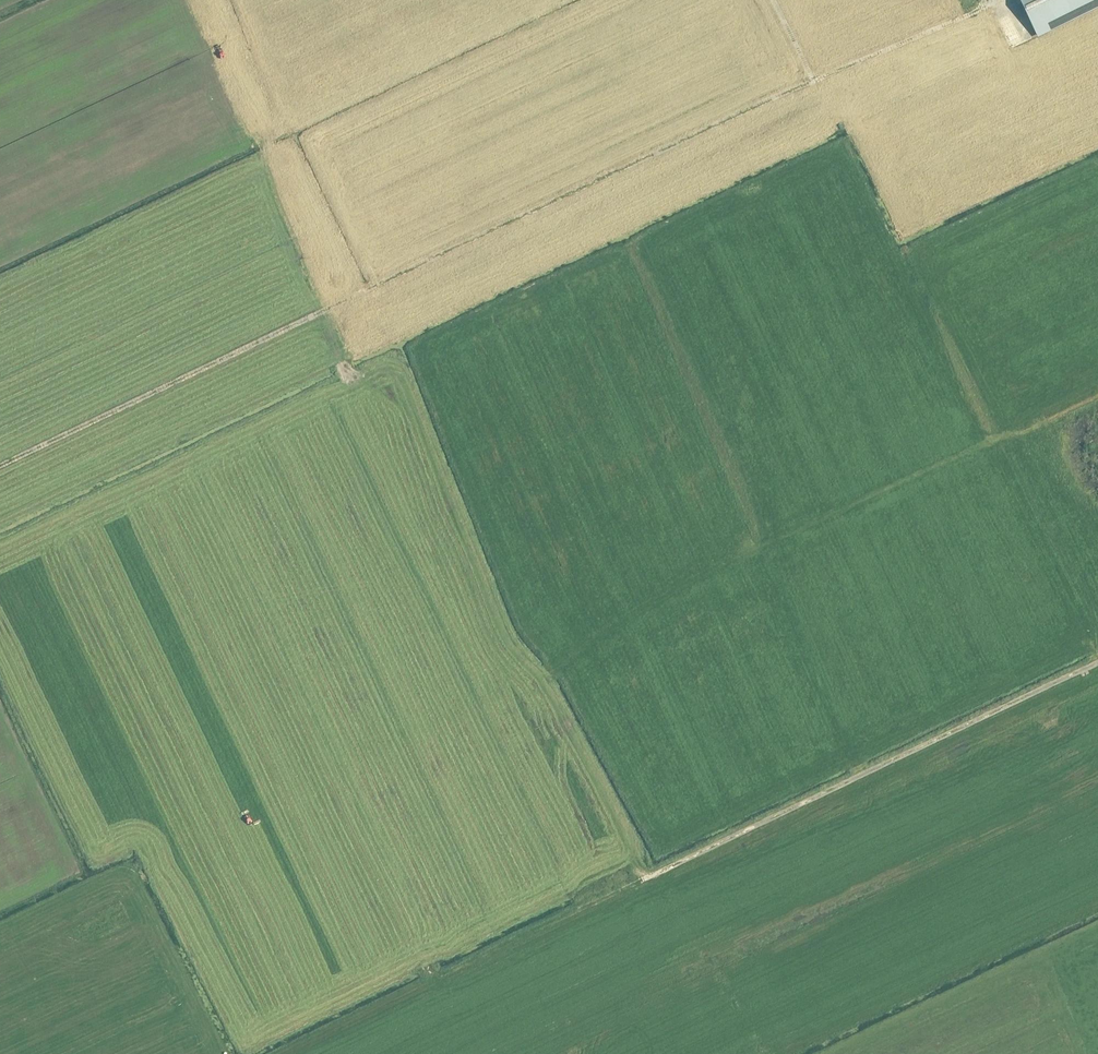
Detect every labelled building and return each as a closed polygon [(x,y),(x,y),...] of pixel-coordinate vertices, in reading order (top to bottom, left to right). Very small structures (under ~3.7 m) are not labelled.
[(1038,35),(1097,6),(1097,0),(1020,0),(1038,35)]
